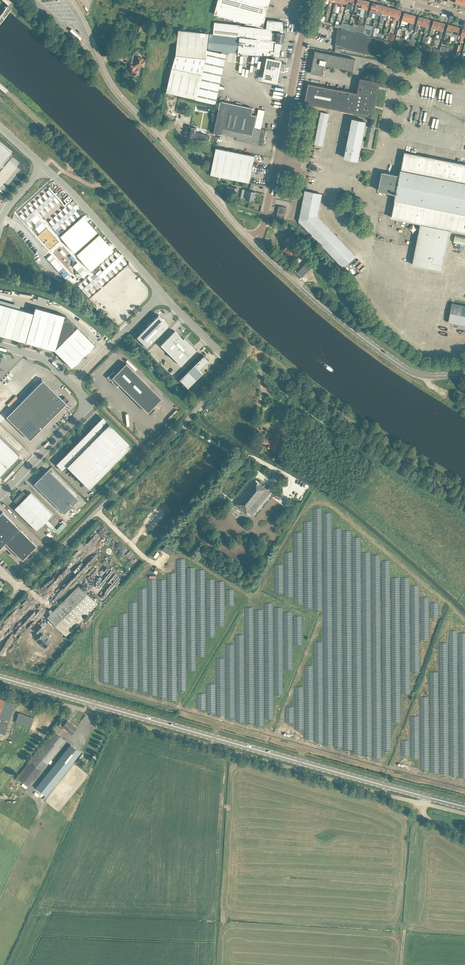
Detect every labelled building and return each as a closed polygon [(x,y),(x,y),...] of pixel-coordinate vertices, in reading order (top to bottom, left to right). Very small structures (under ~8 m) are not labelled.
[(269,7),(241,0),(218,0),(214,14),(263,27),(269,7)] [(333,12),(335,12),(336,8),(337,4),(341,5),(342,0),(336,0),(336,1),(335,4),(334,7),(333,12)] [(339,12),(341,12),(342,9),(343,6),(346,7),(348,0),(342,0),(341,5),(340,9),(339,12)] [(346,8),(352,9),(353,5),(355,0),(348,0),(346,7),(346,8)] [(364,0),(363,0),(357,0),(357,3),(355,11),(357,11),(358,7),(362,8),(364,0)] [(366,16),(368,7),(370,2),(364,0),(362,8),(365,9),(363,15),(366,16)] [(376,12),(378,4),(372,2),(369,17),(372,18),(374,11),(376,12)] [(382,13),(384,5),(378,4),(376,12),(375,15),(381,16),(382,13)] [(400,18),(400,15),(402,10),(396,8),(394,16),(392,23),(394,23),(395,20),(396,17),(400,18)] [(414,23),(415,20),(416,15),(410,14),(408,21),(411,22),(409,29),(410,29),(409,31),(411,32),(412,29),(414,23)] [(422,25),(424,18),(419,16),(417,24),(415,31),(417,32),(418,27),(419,28),(419,24),(422,25)] [(429,27),(429,24),(431,19),(424,18),(422,25),(426,26),(424,33),(427,33),(429,27)] [(271,40),(272,33),(272,29),(284,30),(283,22),(283,21),(268,20),(267,29),(241,26),(241,25),(215,22),(213,34),(210,33),(208,48),(238,52),(262,55),(263,52),(270,53),(280,54),(280,52),(282,44),(282,43),(280,43),(280,41),(271,40)] [(437,29),(439,22),(433,20),(432,25),(431,28),(430,34),(432,35),(433,32),(434,28),(437,29)] [(442,37),(444,28),(445,23),(439,22),(437,29),(440,30),(440,33),(439,37),(442,37)] [(452,33),(454,25),(448,24),(447,29),(446,32),(444,38),(447,39),(448,35),(449,36),(450,32),(452,33)] [(363,34),(365,26),(358,25),(357,27),(355,32),(363,34)] [(365,25),(365,26),(363,34),(370,36),(371,30),(372,27),(365,25)] [(456,41),(459,32),(460,27),(454,25),(452,33),(451,36),(455,37),(454,40),(456,41)] [(355,32),(348,30),(343,29),(341,28),(341,30),(338,29),(338,30),(336,40),(337,41),(335,47),(382,57),(382,56),(383,51),(385,41),(376,38),(370,36),(363,34),(355,32)] [(202,74),(206,58),(209,33),(179,30),(176,55),(172,67),(167,92),(196,98),(202,74)] [(284,42),(285,34),(277,33),(272,33),(271,40),(280,41),(284,42)] [(402,44),(404,38),(397,36),(396,37),(395,42),(402,44)] [(409,46),(411,39),(408,38),(407,39),(404,38),(402,44),(409,46)] [(446,55),(448,48),(441,46),(440,49),(439,54),(446,55)] [(454,56),(455,53),(452,52),(451,53),(447,52),(448,48),(446,55),(453,57),(453,56),(454,56)] [(354,70),(356,57),(320,52),(315,51),(311,73),(316,74),(323,75),(324,71),(323,71),(324,64),(350,68),(350,69),(354,70)] [(144,67),(145,61),(142,61),(143,58),(138,57),(137,57),(135,66),(130,65),(129,69),(128,69),(128,71),(129,71),(128,73),(137,75),(138,70),(140,70),(141,66),(144,67)] [(278,75),(279,67),(279,66),(279,65),(279,64),(280,62),(277,61),(276,60),(275,60),(273,59),(273,60),(272,60),(271,60),(269,59),(268,62),(268,63),(267,64),(267,65),(265,73),(265,74),(265,75),(265,78),(267,79),(268,79),(269,80),(271,80),(272,80),(273,80),(276,80),(276,78),(277,77),(277,76),(278,75)] [(373,117),(380,82),(361,78),(358,93),(309,83),(305,103),(373,117)] [(255,124),(257,115),(252,114),(253,108),(221,101),(215,132),(221,134),(223,128),(253,134),(254,127),(261,128),(265,110),(259,109),(256,124),(255,124)] [(323,145),(329,114),(321,112),(315,144),(323,145)] [(366,121),(353,118),(345,157),(358,160),(366,121)] [(187,126),(185,136),(209,141),(210,136),(206,135),(206,134),(201,133),(196,132),(196,129),(197,127),(187,126)] [(266,129),(261,128),(254,127),(253,134),(223,128),(221,134),(222,134),(222,132),(236,135),(236,137),(238,140),(263,145),(266,129)] [(11,153),(6,148),(0,143),(0,165),(1,163),(2,164),(11,153)] [(249,182),(255,155),(216,148),(211,174),(249,182)] [(379,190),(396,194),(392,217),(421,223),(413,264),(443,270),(451,229),(464,232),(464,164),(405,152),(400,176),(382,172),(379,190)] [(254,200),(256,191),(246,189),(246,190),(244,190),(242,198),(254,200)] [(356,256),(317,216),(322,194),(305,191),(299,221),(343,268),(356,256)] [(43,195),(31,205),(41,216),(53,206),(43,195)] [(285,214),(287,207),(279,206),(278,213),(277,213),(277,217),(285,218),(285,215),(285,214)] [(58,212),(47,222),(57,234),(69,224),(58,212)] [(72,227),(61,237),(71,249),(82,239),(72,227)] [(454,242),(461,244),(464,244),(464,237),(455,235),(454,242)] [(296,248),(298,245),(289,236),(285,241),(289,245),(283,250),(286,253),(287,253),(290,256),(293,252),(295,250),(293,248),(294,246),(296,248)] [(98,239),(78,257),(88,268),(108,250),(98,239)] [(51,254),(47,258),(68,282),(73,278),(51,254)] [(117,272),(104,284),(116,298),(129,285),(117,272)] [(89,275),(78,285),(88,296),(99,286),(89,275)] [(134,288),(123,298),(133,309),(144,299),(134,288)] [(103,290),(91,300),(101,311),(112,301),(103,290)] [(41,308),(35,307),(33,312),(0,303),(0,334),(31,343),(41,308)] [(452,303),(448,322),(464,325),(464,305),(452,303)] [(120,304),(109,314),(118,325),(130,315),(120,304)] [(66,338),(77,326),(66,315),(41,308),(31,343),(54,350),(66,338)] [(140,333),(136,336),(147,347),(169,325),(168,324),(164,320),(164,319),(164,320),(162,318),(162,317),(162,318),(158,314),(155,318),(154,318),(144,329),(143,329),(140,333)] [(95,344),(77,326),(66,338),(75,347),(84,356),(95,344)] [(175,330),(160,345),(181,365),(195,351),(192,348),(193,346),(186,339),(185,341),(175,330)] [(63,358),(75,347),(66,338),(54,350),(63,358)] [(84,356),(75,347),(63,358),(72,367),(84,356)] [(206,358),(203,355),(179,379),(188,388),(203,372),(200,368),(203,366),(208,360),(206,358)] [(162,398),(126,363),(116,373),(113,371),(107,377),(110,380),(111,379),(112,381),(117,387),(119,384),(148,412),(162,398)] [(30,440),(69,400),(65,396),(62,399),(43,380),(6,416),(30,440)] [(89,488),(132,445),(109,423),(98,434),(92,428),(66,453),(66,454),(67,454),(62,459),(61,459),(56,464),(63,470),(62,470),(67,466),(89,488)] [(0,436),(0,474),(19,455),(0,436)] [(78,499),(48,469),(34,483),(64,513),(78,499)] [(252,515),(273,489),(270,486),(267,489),(256,480),(237,503),(243,508),(242,510),(243,510),(244,509),(252,515)] [(53,514),(31,492),(30,493),(27,496),(24,492),(23,494),(21,492),(18,495),(45,522),(53,514)] [(45,522),(18,495),(18,496),(15,499),(16,500),(15,501),(18,505),(15,508),(14,508),(37,530),(45,522)] [(2,511),(0,514),(0,521),(6,526),(11,520),(2,511)] [(19,528),(11,520),(6,526),(0,532),(8,540),(12,535),(19,528)] [(18,541),(25,534),(19,528),(12,535),(18,541)] [(24,547),(31,539),(25,534),(18,541),(24,547)] [(11,548),(18,541),(12,535),(8,540),(5,542),(11,548)] [(29,552),(37,545),(31,539),(24,547),(29,552)] [(17,554),(24,547),(18,541),(11,548),(17,554)] [(22,559),(29,552),(24,547),(17,554),(22,559)] [(66,636),(98,604),(79,585),(47,617),(66,636)] [(52,641),(43,632),(40,630),(43,627),(40,624),(34,629),(38,633),(40,635),(36,639),(44,648),(52,641)] [(13,708),(14,703),(0,698),(0,717),(8,720),(13,708)] [(30,727),(34,718),(18,712),(15,722),(30,727)] [(76,727),(67,720),(66,722),(63,719),(58,725),(61,727),(63,726),(69,731),(68,732),(71,735),(76,727)] [(8,724),(0,721),(0,732),(5,734),(8,724)] [(28,786),(66,741),(54,731),(16,777),(28,786)] [(81,752),(70,744),(36,787),(46,795),(81,752)]
